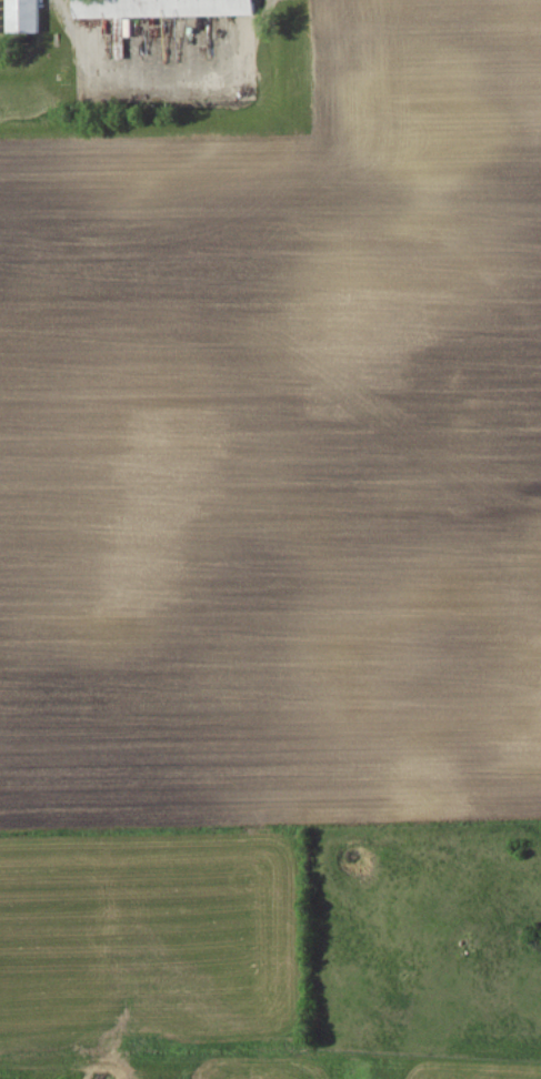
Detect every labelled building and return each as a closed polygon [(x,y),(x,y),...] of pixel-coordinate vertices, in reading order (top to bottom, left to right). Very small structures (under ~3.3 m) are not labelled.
[(44,0),(12,0),(12,34),(44,34),(44,0)]
